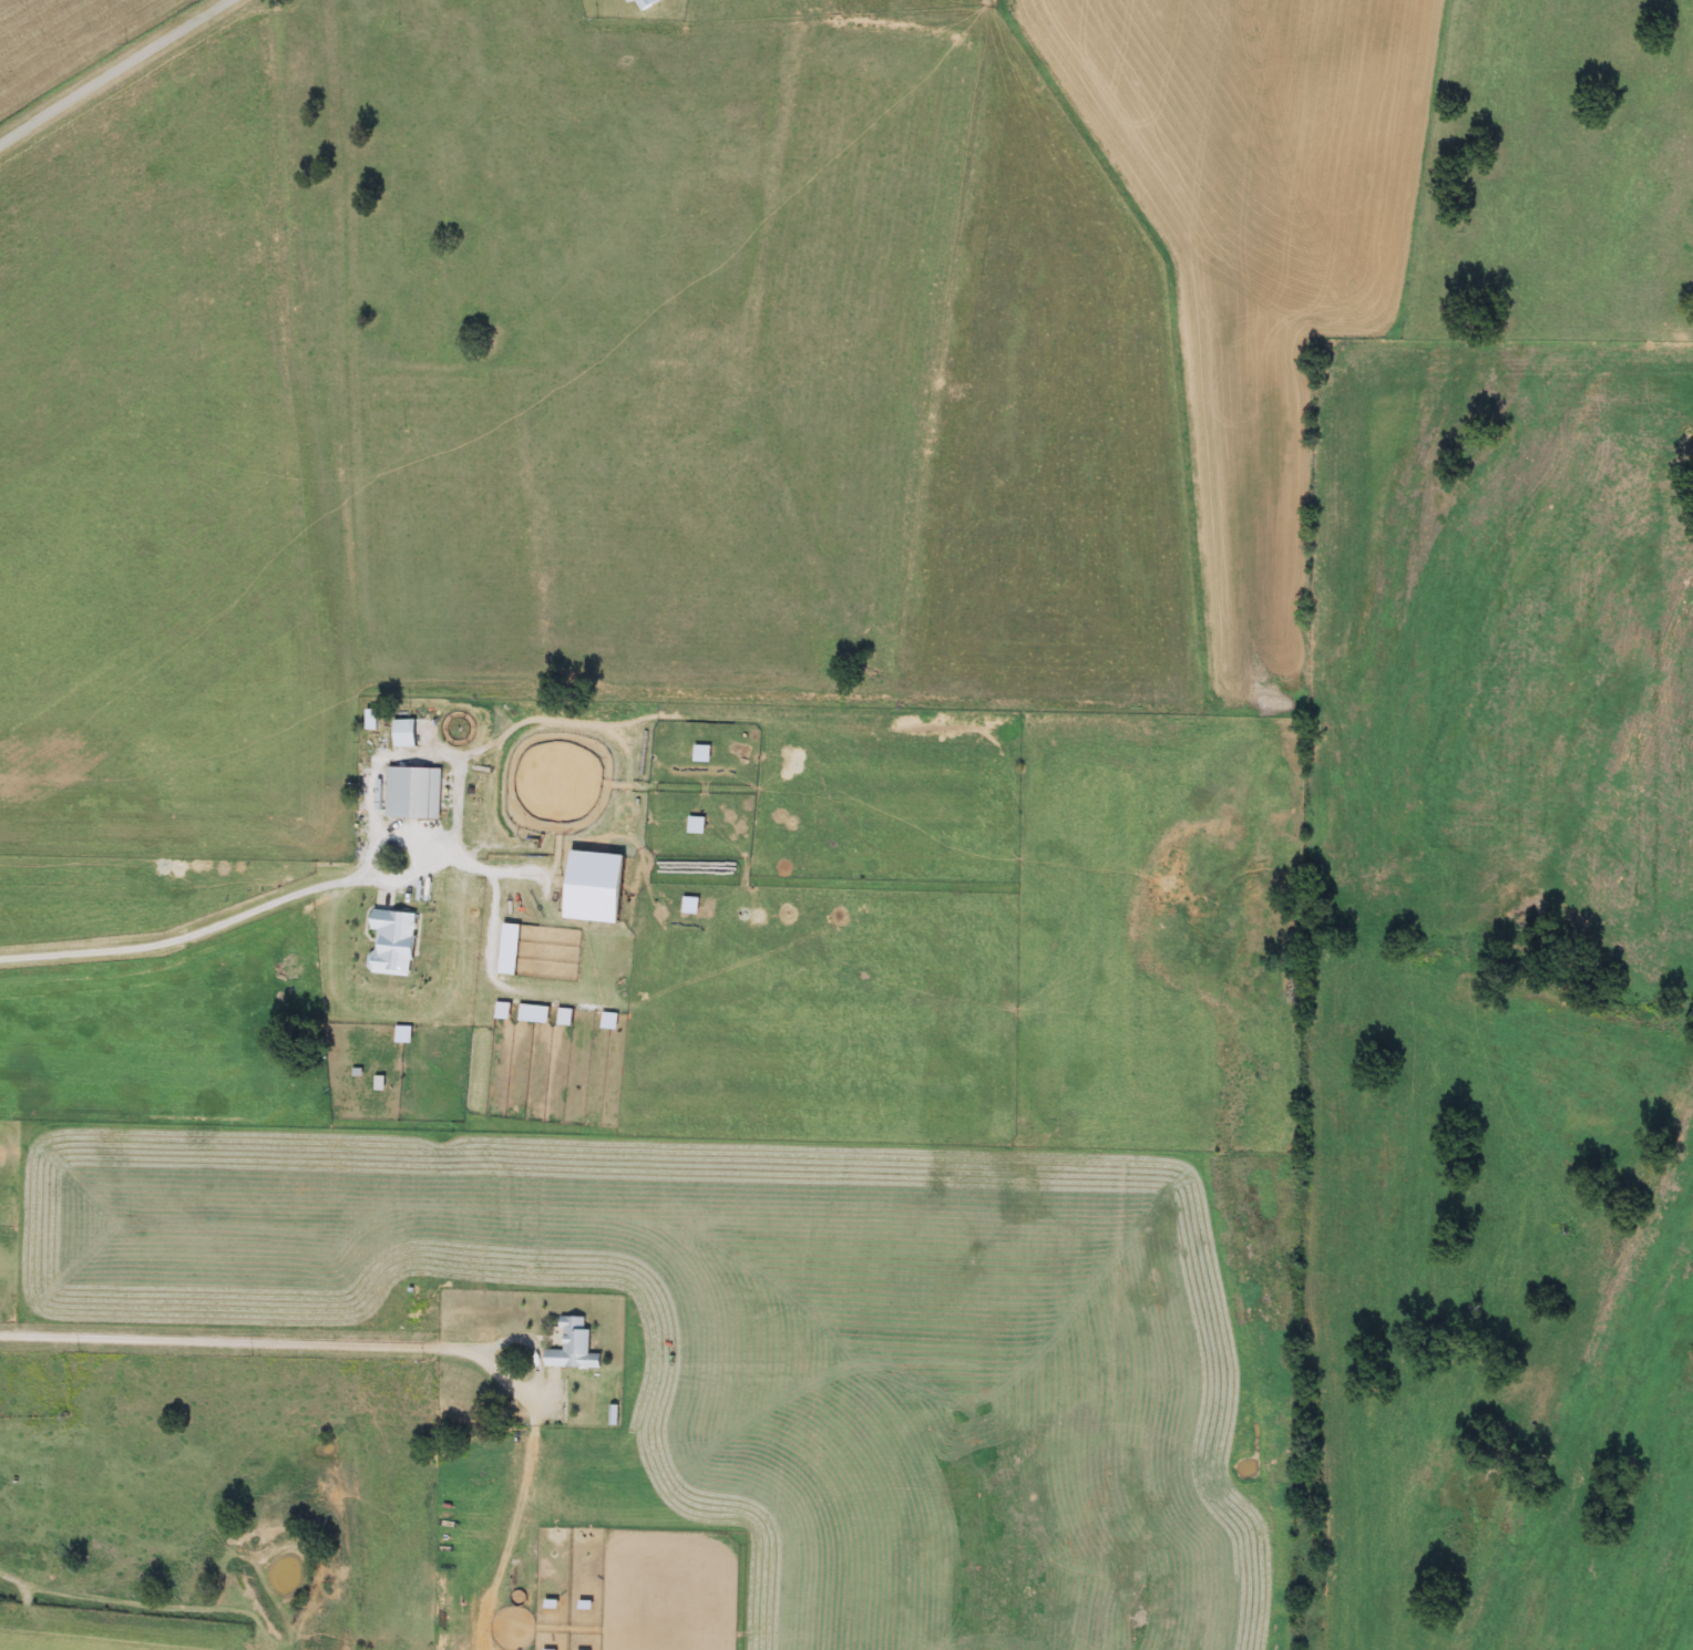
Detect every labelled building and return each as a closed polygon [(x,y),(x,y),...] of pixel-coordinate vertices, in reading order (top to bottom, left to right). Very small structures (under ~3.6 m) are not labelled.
[(435,819),(389,819),(389,767),(435,767),(435,819)] [(421,912),(418,978),(374,976),(377,931),(373,931),(374,910),(421,912)] [(548,1351),(563,1351),(564,1317),(587,1318),(587,1329),(594,1330),(593,1354),(605,1355),(605,1370),(547,1369),(548,1351)]
